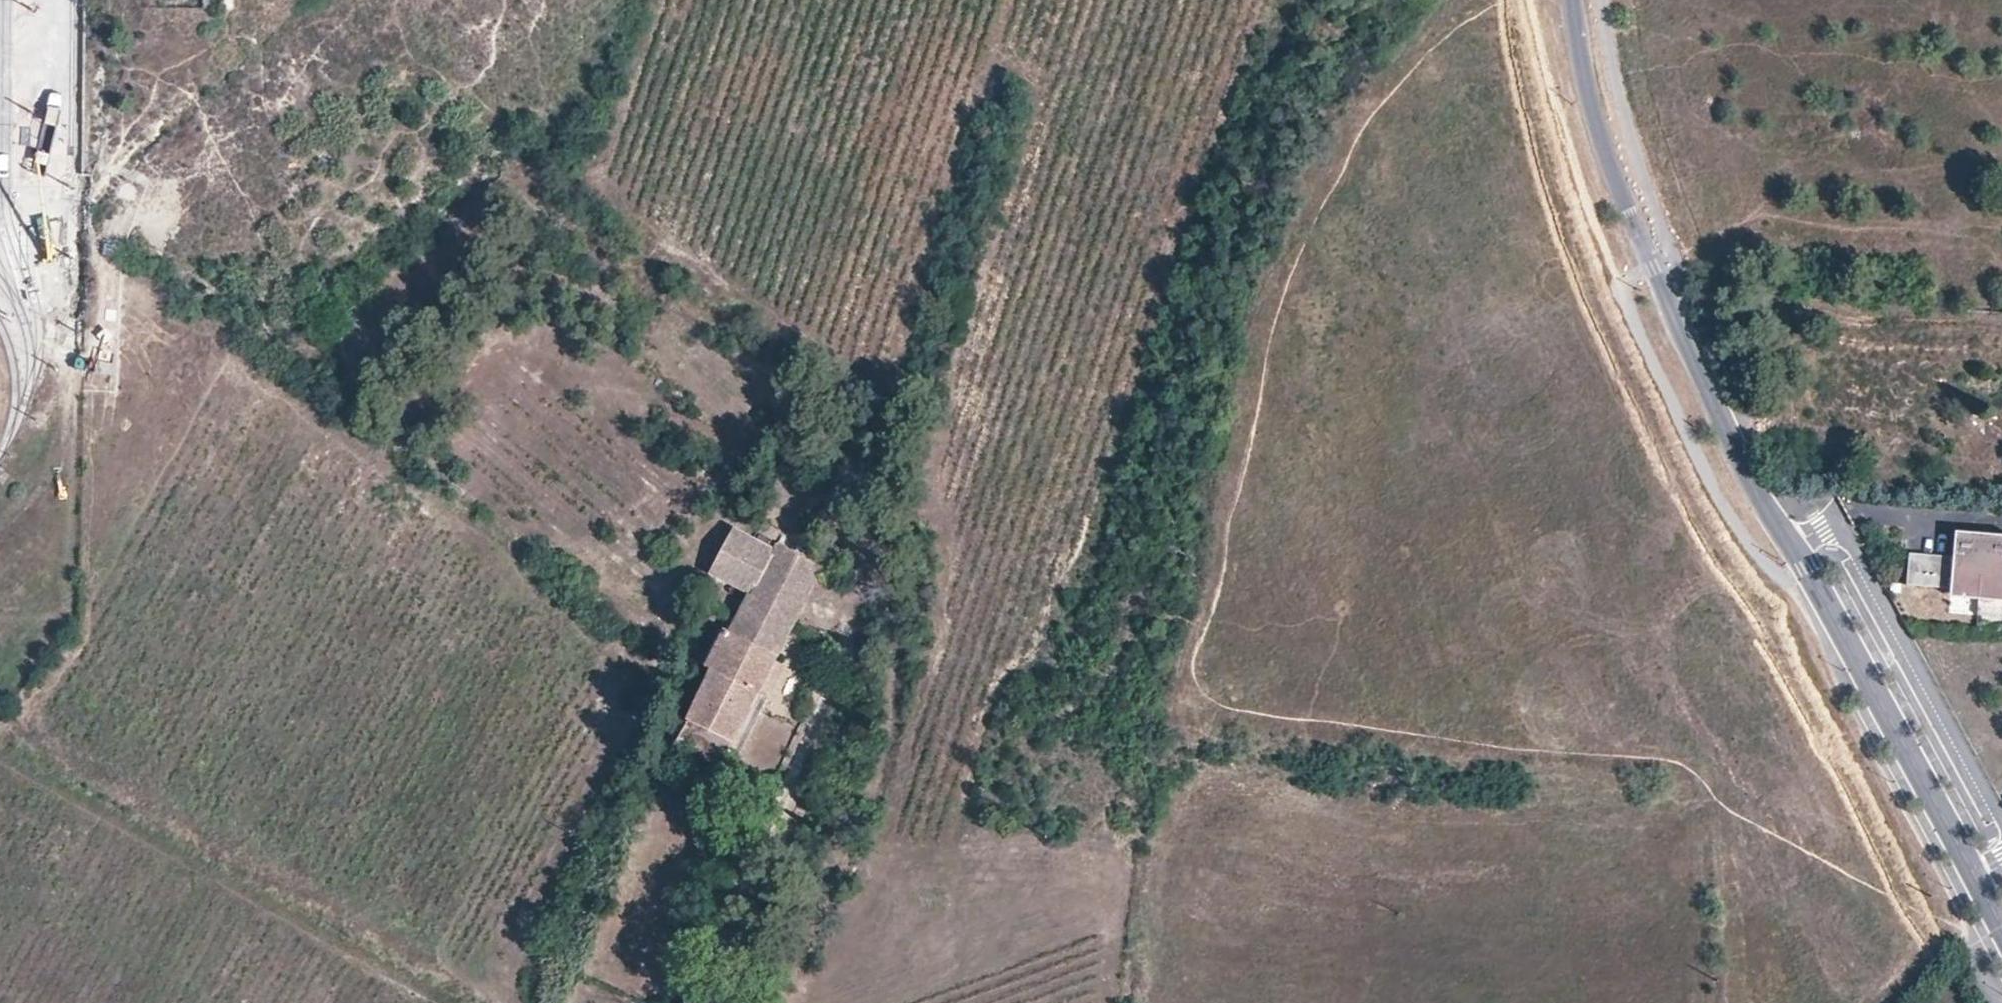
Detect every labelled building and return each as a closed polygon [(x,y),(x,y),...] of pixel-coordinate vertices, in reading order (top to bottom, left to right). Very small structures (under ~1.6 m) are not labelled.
[(770,545),(732,525),(721,545),(710,569),(749,590),(727,632),(721,629),(717,634),(703,662),(712,666),(757,689),(774,656),(820,564),(799,554),(773,540),(770,545)] [(2001,596),(2001,532),(1954,529),(1953,554),(1950,588),(1950,593),(2001,596)] [(1950,588),(1953,554),(1923,552),(1921,586),(1950,588)] [(784,662),(774,656),(757,689),(767,694),(784,662)] [(757,689),(712,666),(704,680),(698,678),(690,693),(696,697),(672,743),(675,744),(676,742),(720,763),(730,743),(740,748),(759,708),(750,703),(757,689)] [(792,697),(801,678),(788,672),(779,691),(792,697)] [(759,708),(767,694),(757,689),(750,703),(759,708)]
